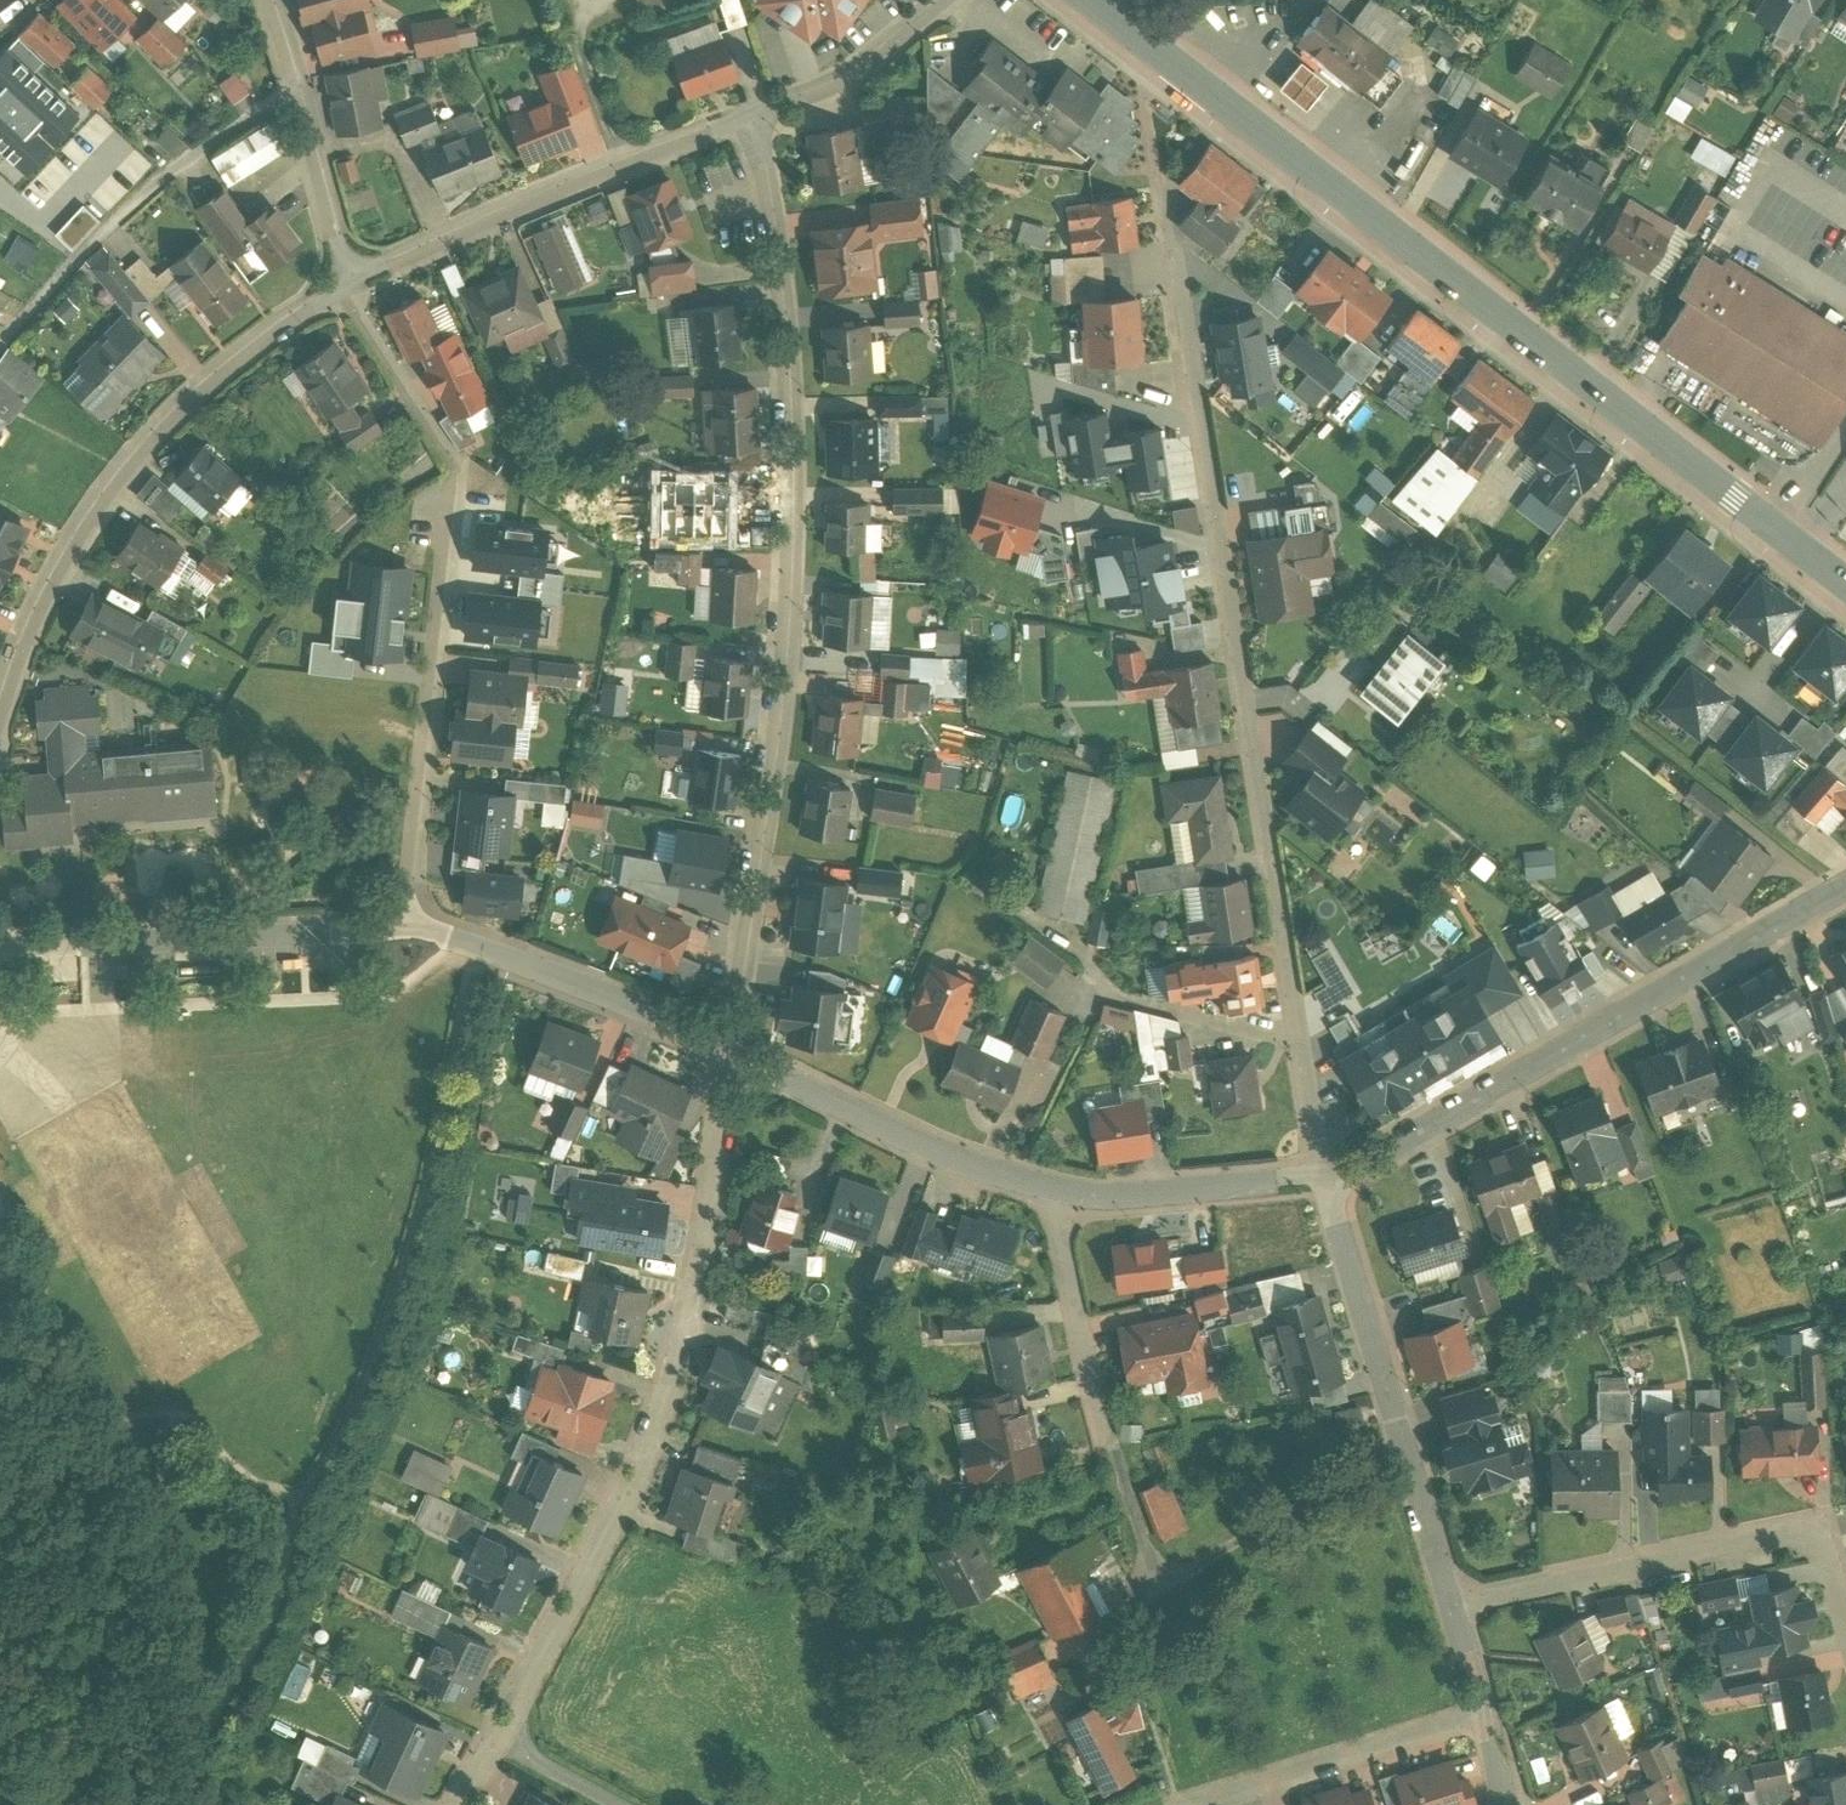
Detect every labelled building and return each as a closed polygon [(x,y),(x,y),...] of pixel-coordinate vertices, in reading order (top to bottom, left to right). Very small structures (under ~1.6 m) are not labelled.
[(109,0),(59,0),(51,8),(97,53),(129,20),(109,0)] [(157,21),(177,0),(134,0),(157,21)] [(306,74),(385,54),(370,0),(286,0),(306,74)] [(860,0),(750,0),(747,4),(801,43),(814,24),(833,38),(860,0)] [(1753,20),(1784,40),(1789,32),(1801,13),(1809,0),(1766,0),(1753,20)] [(1831,22),(1845,31),(1845,0),(1831,22)] [(1327,1),(1287,51),(1297,58),(1270,92),(1300,116),(1329,80),(1357,102),(1395,54),(1327,1)] [(79,44),(35,6),(6,39),(49,77),(79,44)] [(1815,22),(1801,13),(1789,32),(1803,41),(1815,22)] [(476,46),(474,30),(451,33),(449,17),(403,23),(407,55),(476,46)] [(1432,26),(1423,43),(1447,56),(1456,39),(1432,26)] [(0,45),(0,124),(44,81),(6,39),(0,45)] [(721,40),(659,62),(674,107),(738,85),(721,40)] [(1051,83),(993,40),(956,88),(1014,132),(1051,83)] [(1571,61),(1535,41),(1514,79),(1550,99),(1571,61)] [(1458,104),(1472,75),(1449,63),(1434,92),(1458,104)] [(373,65),(315,77),(327,138),(385,126),(373,65)] [(541,104),(502,118),(521,171),(571,153),(558,118),(583,109),(568,65),(532,77),(541,104)] [(65,92),(96,103),(104,78),(73,68),(65,92)] [(216,83),(228,102),(244,92),(232,72),(216,83)] [(1663,113),(1684,122),(1701,83),(1680,74),(1663,113)] [(1094,102),(1059,77),(1026,120),(1062,146),(1094,102)] [(924,118),(953,119),(954,82),(924,81),(924,118)] [(1132,106),(1106,88),(1067,142),(1111,176),(1138,143),(1127,134),(1135,123),(1124,114),(1132,106)] [(81,136),(39,90),(0,125),(0,149),(31,183),(81,136)] [(423,99),(386,115),(397,142),(434,126),(423,99)] [(901,99),(861,106),(865,133),(906,127),(901,99)] [(1522,139),(1476,113),(1449,159),(1495,185),(1522,139)] [(1633,117),(1620,139),(1637,149),(1651,127),(1633,117)] [(853,127),(808,134),(817,192),(862,185),(853,127)] [(478,128),(406,155),(427,209),(501,183),(478,128)] [(271,129),(215,163),(231,188),(286,154),(271,129)] [(1722,175),(1733,155),(1698,135),(1686,155),(1722,175)] [(1247,186),(1202,149),(1172,184),(1193,201),(1174,224),(1212,256),(1233,231),(1219,220),(1247,186)] [(1599,188),(1547,157),(1517,204),(1573,235),(1599,188)] [(220,179),(185,205),(247,290),(304,250),(270,203),(248,219),(220,179)] [(670,180),(629,196),(638,217),(641,227),(628,233),(636,253),(649,248),(672,239),(690,232),(670,180)] [(638,217),(629,196),(626,187),(608,194),(620,224),(638,217)] [(1128,192),(1057,200),(1064,254),(1136,245),(1128,192)] [(1709,203),(1692,194),(1675,223),(1692,232),(1709,203)] [(917,199),(872,205),(874,223),(875,238),(921,232),(917,199)] [(78,203),(51,233),(70,250),(97,220),(78,203)] [(1665,240),(1619,213),(1596,251),(1642,278),(1665,240)] [(1020,220),(1014,239),(1040,246),(1046,228),(1020,220)] [(874,223),(814,231),(818,269),(815,272),(817,285),(820,287),(821,293),(875,287),(870,239),(875,238),(874,223)] [(957,248),(956,225),(938,226),(939,249),(957,248)] [(553,226),(536,234),(561,292),(579,284),(553,226)] [(202,235),(159,271),(207,333),(252,299),(202,235)] [(25,263),(33,245),(14,236),(6,254),(25,263)] [(672,239),(649,248),(654,295),(695,291),(691,260),(680,262),(672,239)] [(104,247),(82,267),(126,319),(150,298),(104,247)] [(1350,337),(1382,297),(1324,250),(1292,290),(1350,337)] [(1822,438),(1845,401),(1845,337),(1725,259),(1720,267),(1702,256),(1678,292),(1687,298),(1657,343),(1806,439),(1811,431),(1822,438)] [(518,268),(464,292),(487,342),(504,334),(541,317),(534,304),(518,268)] [(921,296),(936,295),(933,268),(919,269),(921,296)] [(1274,321),(1292,298),(1270,280),(1252,303),(1274,321)] [(399,356),(443,334),(420,289),(376,311),(399,356)] [(1135,292),(1070,298),(1075,362),(1141,356),(1135,292)] [(541,317),(504,334),(511,351),(545,337),(543,332),(559,325),(561,324),(549,297),(534,304),(541,317)] [(918,302),(884,304),(885,326),(919,324),(918,302)] [(733,304),(684,311),(690,364),(740,357),(733,304)] [(1426,382),(1455,343),(1409,309),(1380,348),(1426,382)] [(120,313),(57,381),(99,421),(163,353),(126,319),(120,313)] [(1255,322),(1209,328),(1216,377),(1262,370),(1255,322)] [(559,325),(543,332),(545,337),(559,367),(575,360),(559,325)] [(867,325),(823,328),(827,379),(872,376),(867,325)] [(334,330),(283,365),(323,421),(373,386),(334,330)] [(1334,365),(1296,333),(1278,354),(1323,392),(1341,371),(1334,365)] [(484,403),(453,335),(414,353),(446,420),(484,403)] [(1355,382),(1374,360),(1353,342),(1334,365),(1341,371),(1355,382)] [(0,360),(0,413),(9,420),(43,376),(8,348),(0,360)] [(1527,402),(1474,363),(1445,402),(1475,424),(1448,460),(1469,477),(1527,402)] [(692,377),(658,379),(659,396),(693,395),(692,377)] [(755,389),(704,391),(707,451),(758,449),(755,389)] [(916,398),(875,397),(875,416),(915,417),(916,398)] [(1104,439),(1100,407),(1039,414),(1042,447),(1063,445),(1066,472),(1128,465),(1125,436),(1104,439)] [(873,413),(818,414),(818,476),(873,475),(873,413)] [(1607,455),(1556,416),(1529,452),(1548,466),(1532,488),(1562,510),(1579,488),(1581,490),(1607,455)] [(1132,500),(1164,499),(1161,427),(1130,428),(1132,500)] [(197,437),(159,485),(209,523),(246,476),(197,437)] [(1429,533),(1469,477),(1448,460),(1433,449),(1389,501),(1429,533)] [(761,472),(703,472),(704,534),(762,534),(761,472)] [(1040,500),(990,484),(974,532),(988,537),(986,545),(1006,551),(1009,543),(1025,548),(1040,500)] [(1351,505),(1365,516),(1359,524),(1398,555),(1413,537),(1373,505),(1382,494),(1368,484),(1351,505)] [(953,515),(954,489),(885,487),(885,513),(953,515)] [(868,501),(821,499),(819,555),(866,557),(868,501)] [(1197,530),(1198,507),(1170,506),(1169,528),(1197,530)] [(1282,515),(1286,541),(1319,536),(1327,534),(1323,509),(1282,515)] [(0,515),(0,559),(9,563),(26,527),(0,515)] [(134,515),(105,562),(152,594),(185,547),(134,515)] [(1097,557),(1103,556),(1100,539),(1101,539),(1099,527),(1076,531),(1080,560),(1097,557)] [(1720,561),(1676,527),(1640,573),(1684,607),(1720,561)] [(540,539),(483,532),(477,586),(575,597),(578,571),(537,566),(540,539)] [(675,583),(691,584),(692,533),(682,533),(682,551),(647,550),(647,570),(675,570),(675,583)] [(1101,539),(1100,539),(1103,556),(1097,557),(1102,590),(1108,589),(1110,604),(1144,598),(1147,612),(1168,608),(1177,607),(1177,605),(1175,594),(1183,592),(1178,566),(1170,568),(1166,541),(1132,547),(1130,534),(1101,539)] [(1286,541),(1249,547),(1262,624),(1309,617),(1303,581),(1326,577),(1319,536),(1286,541)] [(9,563),(0,559),(0,585),(9,563)] [(760,565),(704,562),(701,627),(757,629),(760,565)] [(409,570),(355,564),(349,620),(337,619),(333,649),(400,657),(409,570)] [(1793,608),(1754,576),(1724,613),(1763,645),(1793,608)] [(876,589),(816,583),(811,620),(821,621),(818,644),(870,650),(876,589)] [(85,585),(59,635),(138,677),(165,627),(85,585)] [(1177,607),(1168,608),(1170,626),(1190,624),(1187,603),(1177,605),(1177,607)] [(1190,624),(1170,626),(1174,651),(1206,647),(1202,622),(1190,624)] [(1401,627),(1350,689),(1389,720),(1441,657),(1401,627)] [(932,628),(932,655),(959,655),(959,628),(932,628)] [(1816,628),(1785,668),(1824,699),(1845,672),(1845,652),(1816,628)] [(1141,649),(1119,653),(1126,698),(1169,691),(1174,724),(1216,717),(1219,717),(1210,662),(1146,672),(1141,649)] [(752,657),(701,650),(692,717),(744,723),(752,657)] [(965,697),(966,657),(904,655),(904,664),(873,664),(872,689),(879,690),(878,714),(904,715),(904,709),(926,709),(927,696),(965,697)] [(449,667),(444,714),(523,722),(528,676),(449,667)] [(1722,697),(1684,667),(1652,708),(1690,738),(1722,697)] [(32,690),(36,736),(44,735),(47,774),(20,776),(23,814),(0,816),(0,846),(68,841),(67,824),(204,814),(199,746),(82,755),(81,734),(96,732),(92,686),(32,690)] [(863,695),(811,688),(802,754),(855,761),(863,695)] [(1799,712),(1782,735),(1812,756),(1828,733),(1799,712)] [(444,714),(439,760),(518,768),(523,722),(444,714)] [(1220,744),(1216,717),(1174,724),(1178,750),(1220,744)] [(1789,748),(1751,717),(1718,756),(1756,788),(1789,748)] [(648,752),(676,751),(675,728),(647,730),(648,752)] [(1341,762),(1302,731),(1277,763),(1297,779),(1276,805),(1321,840),(1354,797),(1329,777),(1341,762)] [(740,749),(689,742),(681,805),(732,811),(740,749)] [(1815,766),(1784,803),(1807,822),(1825,801),(1845,819),(1845,792),(1815,766)] [(1116,781),(1068,770),(1036,913),(1084,923),(1116,781)] [(1218,777),(1164,785),(1169,819),(1190,816),(1197,861),(1224,857),(1230,856),(1218,777)] [(859,787),(803,778),(794,834),(849,843),(859,787)] [(921,790),(868,780),(863,821),(915,831),(921,790)] [(562,790),(503,783),(501,799),(511,800),(560,806),(562,790)] [(501,799),(459,793),(452,844),(504,851),(511,800),(501,799)] [(566,825),(599,828),(601,803),(568,800),(566,825)] [(1711,812),(1675,860),(1740,910),(1776,862),(1711,812)] [(726,842),(665,833),(658,883),(718,892),(726,842)] [(1550,849),(1520,849),(1521,876),(1551,875),(1550,849)] [(1224,857),(1197,861),(1135,869),(1139,894),(1202,884),(1227,881),(1224,857)] [(837,883),(792,877),(782,948),(851,957),(859,895),(905,902),(909,875),(839,866),(837,883)] [(1653,866),(1603,896),(1642,962),(1692,935),(1653,866)] [(521,879),(468,873),(464,908),(517,914),(521,879)] [(1227,881),(1202,884),(1207,918),(1187,921),(1190,943),(1251,933),(1243,878),(1227,881)] [(604,898),(587,945),(669,974),(686,927),(604,898)] [(1553,915),(1498,949),(1539,1014),(1594,979),(1553,915)] [(1824,947),(1845,986),(1845,935),(1824,947)] [(1029,938),(1013,961),(1047,986),(1063,963),(1029,938)] [(1200,960),(1201,959),(1202,963),(1243,957),(1241,943),(1198,945),(1200,960)] [(1352,995),(1325,947),(1306,958),(1322,986),(1307,995),(1318,1014),(1352,995)] [(678,955),(667,982),(686,990),(697,963),(678,955)] [(1243,957),(1202,963),(1201,959),(1200,960),(1165,965),(1165,967),(1170,999),(1180,997),(1181,1002),(1203,998),(1203,993),(1218,991),(1221,1010),(1226,1009),(1227,1015),(1246,1012),(1245,1006),(1263,1003),(1255,955),(1243,957)] [(1778,958),(1708,993),(1743,1061),(1779,1043),(1766,1018),(1800,1001),(1778,958)] [(974,985),(934,966),(925,988),(920,986),(914,998),(919,1001),(910,1022),(949,1040),(950,1038),(958,1021),(974,985)] [(840,989),(785,981),(775,1038),(830,1047),(840,989)] [(1334,1060),(1364,1111),(1492,1039),(1462,988),(1334,1060)] [(1064,1015),(1032,1000),(1011,1044),(1013,1045),(1026,1050),(1044,1059),(1064,1015)] [(544,1007),(514,1074),(577,1102),(607,1035),(544,1007)] [(958,1021),(950,1038),(963,1044),(965,1045),(973,1028),(958,1021)] [(1703,1034),(1624,1062),(1647,1124),(1725,1095),(1703,1034)] [(963,1044),(945,1083),(1001,1108),(1019,1069),(1018,1069),(1005,1063),(965,1045),(963,1044)] [(1026,1050),(1013,1045),(1005,1063),(1018,1069),(1026,1050)] [(1250,1051),(1198,1061),(1209,1120),(1261,1110),(1250,1051)] [(682,1093),(626,1068),(606,1113),(623,1121),(614,1141),(653,1158),(682,1093)] [(1601,1085),(1536,1110),(1568,1192),(1633,1166),(1601,1085)] [(1139,1093),(1080,1106),(1092,1164),(1152,1152),(1139,1093)] [(545,1154),(565,1161),(584,1107),(564,1100),(545,1154)] [(1524,1143),(1454,1167),(1482,1250),(1521,1237),(1512,1210),(1543,1199),(1524,1143)] [(832,1169),(811,1225),(864,1244),(884,1188),(832,1169)] [(751,1172),(730,1232),(784,1250),(805,1190),(751,1172)] [(672,1200),(575,1184),(565,1247),(661,1262),(672,1200)] [(512,1192),(509,1221),(525,1223),(529,1194),(512,1192)] [(1450,1204),(1377,1225),(1395,1285),(1467,1263),(1450,1204)] [(922,1211),(905,1263),(967,1284),(971,1273),(1002,1284),(1020,1230),(950,1207),(946,1219),(922,1211)] [(1163,1236),(1101,1244),(1109,1298),(1171,1288),(1163,1236)] [(786,1246),(786,1275),(802,1275),(803,1246),(786,1246)] [(863,1286),(881,1291),(891,1255),(873,1250),(863,1286)] [(577,1274),(563,1331),(635,1349),(649,1292),(577,1274)] [(1320,1294),(1263,1311),(1289,1397),(1346,1380),(1320,1294)] [(728,1307),(726,1319),(768,1327),(770,1315),(728,1307)] [(974,1313),(922,1313),(922,1340),(935,1340),(935,1323),(974,1323),(974,1313)] [(1193,1314),(1106,1330),(1119,1390),(1162,1380),(1167,1397),(1209,1387),(1193,1314)] [(1455,1316),(1396,1334),(1411,1383),(1470,1365),(1455,1316)] [(1038,1319),(979,1331),(993,1392),(1051,1378),(1038,1319)] [(936,1327),(937,1342),(978,1339),(977,1324),(936,1327)] [(1821,1329),(1784,1328),(1784,1352),(1799,1352),(1799,1399),(1778,1399),(1777,1417),(1802,1417),(1802,1407),(1820,1407),(1821,1329)] [(705,1380),(717,1386),(707,1407),(751,1427),(760,1407),(777,1373),(731,1351),(730,1354),(720,1349),(705,1380)] [(537,1350),(513,1416),(593,1445),(617,1379),(537,1350)] [(1593,1376),(1595,1421),(1626,1420),(1624,1374),(1593,1376)] [(1500,1375),(1414,1402),(1445,1501),(1531,1474),(1500,1375)] [(1699,1440),(1699,1406),(1716,1406),(1716,1388),(1687,1388),(1686,1440),(1699,1440)] [(1637,1506),(1685,1449),(1685,1404),(1636,1404),(1637,1506)] [(1021,1405),(968,1416),(971,1436),(953,1440),(961,1483),(1034,1469),(1021,1405)] [(772,1439),(782,1417),(760,1407),(751,1427),(750,1429),(772,1439)] [(1717,1407),(1701,1408),(1701,1441),(1718,1441),(1717,1407)] [(1817,1420),(1729,1427),(1733,1482),(1821,1475),(1817,1420)] [(1838,1433),(1845,1466),(1845,1431),(1838,1433)] [(437,1495),(449,1464),(409,1448),(397,1479),(437,1495)] [(1617,1451),(1539,1449),(1538,1507),(1616,1508),(1617,1451)] [(1685,1449),(1637,1506),(1712,1505),(1712,1449),(1685,1449)] [(523,1451),(494,1513),(555,1542),(584,1479),(523,1451)] [(732,1485),(669,1463),(649,1521),(713,1542),(732,1485)] [(1138,1490),(1158,1542),(1187,1530),(1167,1478),(1138,1490)] [(969,1521),(918,1549),(950,1606),(1000,1579),(969,1521)] [(471,1525),(454,1565),(482,1577),(472,1602),(515,1620),(543,1557),(471,1525)] [(1061,1540),(1007,1569),(1046,1641),(1100,1612),(1061,1540)] [(1729,1583),(1695,1589),(1699,1611),(1733,1606),(1729,1583)] [(1787,1589),(1746,1596),(1751,1623),(1711,1630),(1718,1672),(1760,1665),(1758,1650),(1797,1644),(1795,1628),(1810,1625),(1807,1604),(1790,1607),(1787,1589)] [(1581,1610),(1524,1638),(1551,1694),(1608,1667),(1581,1610)] [(436,1617),(404,1683),(466,1713),(499,1647),(436,1617)] [(1011,1700),(1053,1682),(1040,1652),(998,1670),(1011,1700)] [(300,1665),(286,1689),(295,1694),(310,1670),(300,1665)] [(1643,1668),(1651,1697),(1663,1693),(1656,1665),(1643,1668)] [(1824,1671),(1774,1679),(1782,1727),(1832,1719),(1824,1671)] [(376,1691),(360,1724),(378,1732),(358,1772),(419,1802),(454,1729),(376,1691)] [(1608,1700),(1550,1727),(1577,1784),(1635,1757),(1608,1700)] [(1131,1772),(1090,1702),(1057,1721),(1097,1791),(1131,1772)] [(1645,1780),(1672,1768),(1659,1738),(1632,1750),(1645,1780)] [(1379,1776),(1390,1804),(1480,1804),(1470,1777),(1459,1780),(1449,1752),(1379,1776)] [(1747,1777),(1755,1804),(1761,1804),(1789,1798),(1781,1769),(1747,1777)] [(1799,1779),(1802,1804),(1845,1804),(1845,1786),(1844,1773),(1799,1779)] [(1288,1798),(1290,1804),(1372,1804),(1368,1793),(1353,1798),(1346,1778),(1288,1798)] [(319,1804),(365,1804),(327,1787),(319,1804)] [(525,1793),(519,1804),(549,1804),(525,1793)]
